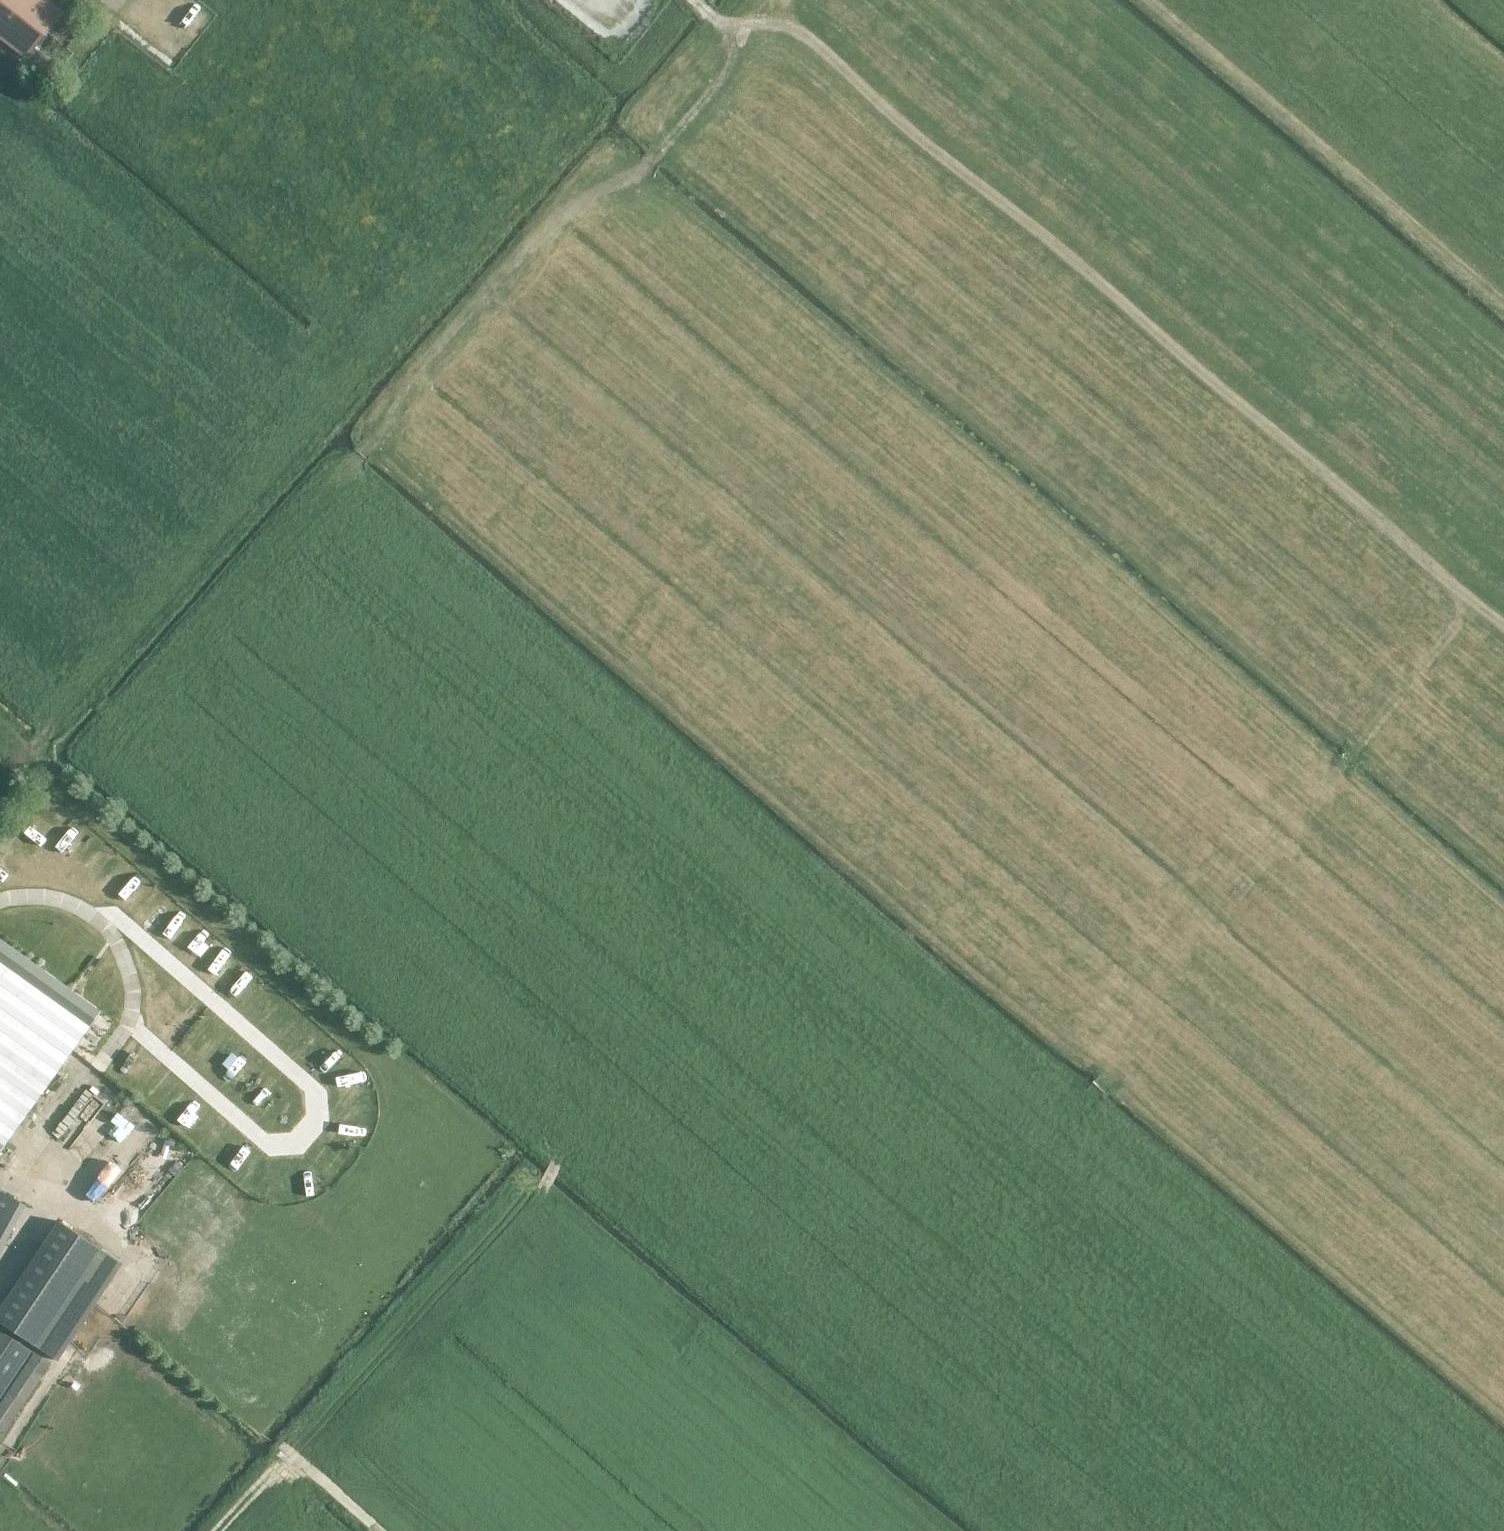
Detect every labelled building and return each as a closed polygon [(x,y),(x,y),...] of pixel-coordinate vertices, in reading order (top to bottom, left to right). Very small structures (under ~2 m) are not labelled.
[(27,60),(62,16),(42,0),(0,0),(0,38),(27,60)] [(43,1095),(51,1084),(102,1003),(0,928),(0,1154),(43,1095)] [(25,1202),(0,1190),(0,1252),(25,1202)] [(58,1219),(0,1308),(0,1320),(60,1359),(123,1261),(58,1219)] [(0,1329),(0,1441),(52,1364),(0,1329)]
